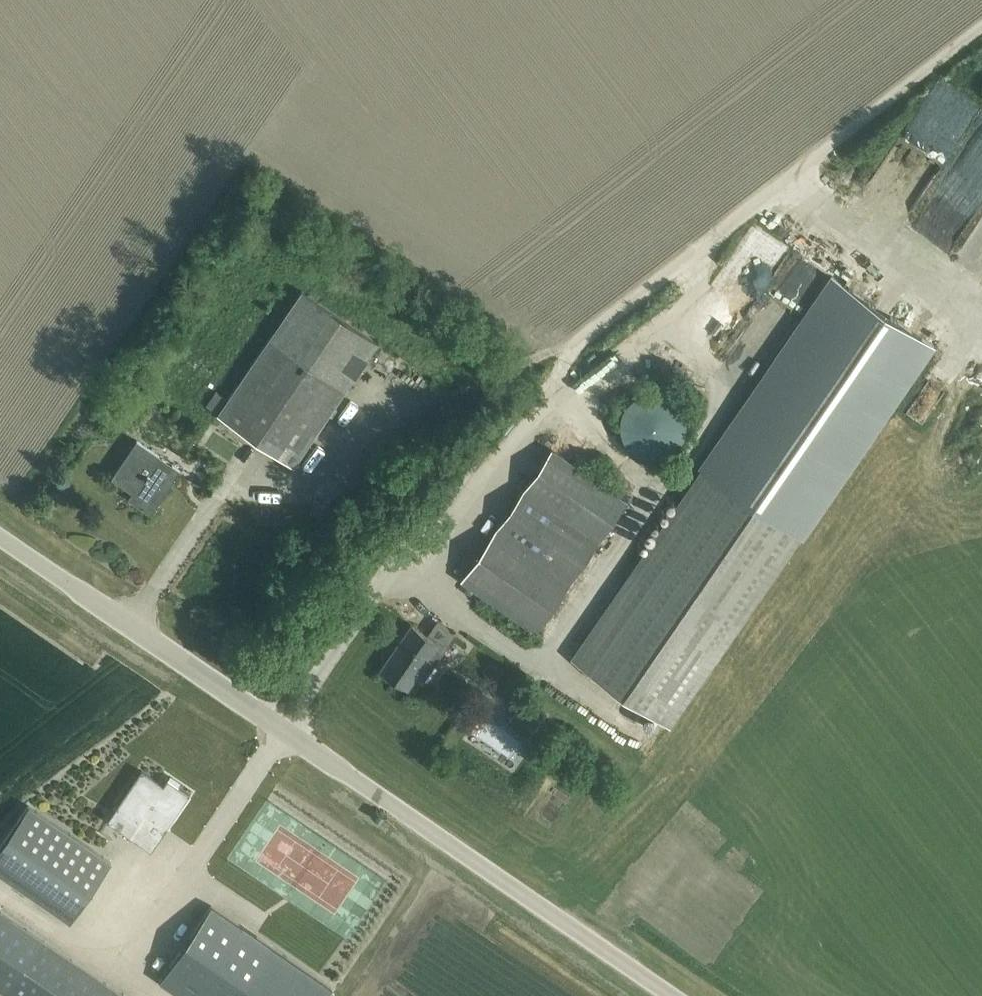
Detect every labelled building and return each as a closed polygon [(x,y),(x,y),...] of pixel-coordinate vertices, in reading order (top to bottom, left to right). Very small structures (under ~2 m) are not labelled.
[(772,291),(790,300),(808,266),(790,257),(772,291)] [(700,466),(699,466),(704,469),(797,533),(803,537),(804,536),(801,534),(931,345),(934,347),(831,276),(830,276),(833,278),(703,468),(700,466)] [(293,465),(377,342),(301,290),(217,413),(293,465)] [(393,362),(390,372),(409,379),(413,369),(393,362)] [(650,391),(647,391),(644,392),(641,393),(638,394),(635,395),(632,397),(630,399),(628,402),(625,405),(623,408),(621,413),(620,416),(619,421),(619,424),(619,429),(620,433),(621,436),(622,439),(624,442),(626,445),(629,448),(631,450),(635,453),(638,455),(643,457),(646,458),(650,458),(653,458),(657,458),(660,457),(662,457),(666,455),(669,454),(672,452),(674,450),(677,448),(679,445),(681,443),(683,440),(684,438),(685,434),(686,431),(686,428),(687,424),(686,420),(685,415),(684,411),(682,407),(680,404),(678,402),(675,399),(671,396),(667,394),(663,392),(659,391),(655,391),(650,391)] [(233,445),(240,436),(215,416),(208,425),(233,445)] [(136,440),(111,477),(133,492),(128,498),(150,513),(180,469),(136,440)] [(625,500),(550,448),(525,484),(601,536),(625,500)] [(572,656),(572,657),(671,724),(711,665),(708,663),(797,533),(704,469),(576,658),(572,656)] [(525,484),(497,526),(572,577),(601,536),(525,484)] [(497,526),(460,580),(535,631),(572,577),(497,526)] [(408,689),(417,675),(423,679),(455,633),(436,620),(426,634),(410,623),(379,669),(408,689)] [(142,772),(131,788),(118,807),(117,806),(107,821),(151,850),(166,828),(165,827),(187,793),(189,794),(167,778),(163,785),(141,770),(141,771),(142,772)] [(111,862),(28,805),(0,846),(0,873),(70,922),(111,862)] [(331,987),(211,905),(159,981),(181,995),(325,995),(331,987)] [(0,911),(0,989),(10,995),(124,995),(0,911)]
